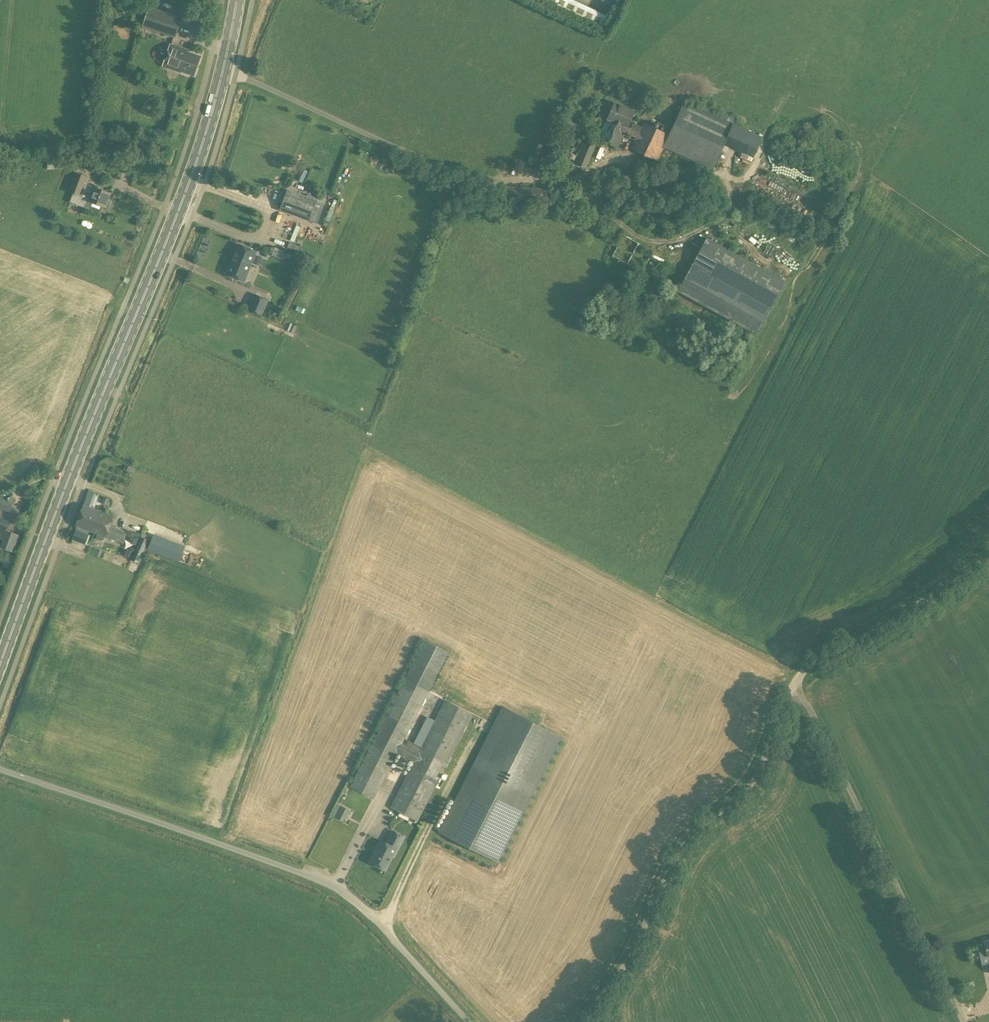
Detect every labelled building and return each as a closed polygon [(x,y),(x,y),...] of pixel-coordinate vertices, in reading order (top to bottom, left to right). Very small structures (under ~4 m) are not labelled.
[(142,26),(175,38),(182,17),(149,6),(142,26)] [(162,65),(163,66),(180,72),(181,70),(194,75),(200,56),(187,52),(187,50),(170,44),(162,65)] [(631,128),(628,127),(634,111),(614,102),(606,119),(607,120),(598,139),(619,148),(624,135),(634,140),(630,149),(657,161),(664,147),(712,169),(725,144),(753,157),(762,137),(732,122),(732,123),(684,100),(680,109),(668,134),(661,130),(642,122),(641,126),(633,123),(631,128)] [(565,115),(560,126),(579,135),(581,130),(583,131),(585,127),(583,126),(584,124),(565,115)] [(573,163),(586,168),(596,144),(583,138),(577,153),(576,152),(575,155),(577,155),(573,163)] [(86,200),(89,201),(104,207),(110,193),(94,187),(93,190),(83,186),(87,176),(76,172),(69,192),(73,193),(69,201),(84,207),(86,200)] [(541,188),(505,186),(504,200),(540,202),(541,188)] [(287,190),(280,209),(308,221),(316,202),(287,190)] [(626,204),(610,195),(607,201),(614,205),(612,209),(617,212),(618,211),(624,215),(626,212),(619,208),(620,207),(623,209),(626,204)] [(706,238),(677,292),(757,335),(786,281),(706,238)] [(295,244),(288,242),(287,245),(277,241),(275,247),(284,250),(282,257),(286,258),(288,250),(293,251),(295,244)] [(238,244),(226,274),(244,281),(256,251),(238,244)] [(270,254),(281,258),(283,250),(273,247),(270,254)] [(247,310),(261,316),(268,299),(254,293),(247,310)] [(87,490),(84,498),(92,501),(96,493),(87,490)] [(101,502),(108,506),(110,499),(103,496),(101,502)] [(9,513),(13,503),(0,499),(0,500),(0,509),(9,513)] [(75,526),(77,527),(72,539),(85,544),(88,534),(87,534),(88,531),(98,534),(97,537),(98,539),(101,540),(103,539),(104,537),(122,543),(126,532),(110,525),(113,516),(82,505),(75,526)] [(6,529),(9,520),(0,517),(0,538),(1,539),(0,541),(0,547),(12,551),(18,534),(6,529)] [(142,533),(131,559),(138,562),(149,536),(142,533)] [(177,543),(154,534),(148,549),(179,561),(183,549),(175,546),(177,543)] [(374,799),(397,753),(413,761),(390,807),(418,821),(472,713),(445,699),(419,751),(402,743),(448,652),(424,639),(350,786),(374,799)] [(502,706),(438,832),(499,863),(563,737),(502,706)] [(332,815),(344,821),(350,810),(338,803),(332,815)] [(380,839),(369,862),(385,870),(392,856),(394,857),(404,836),(392,830),(386,842),(380,839)]
